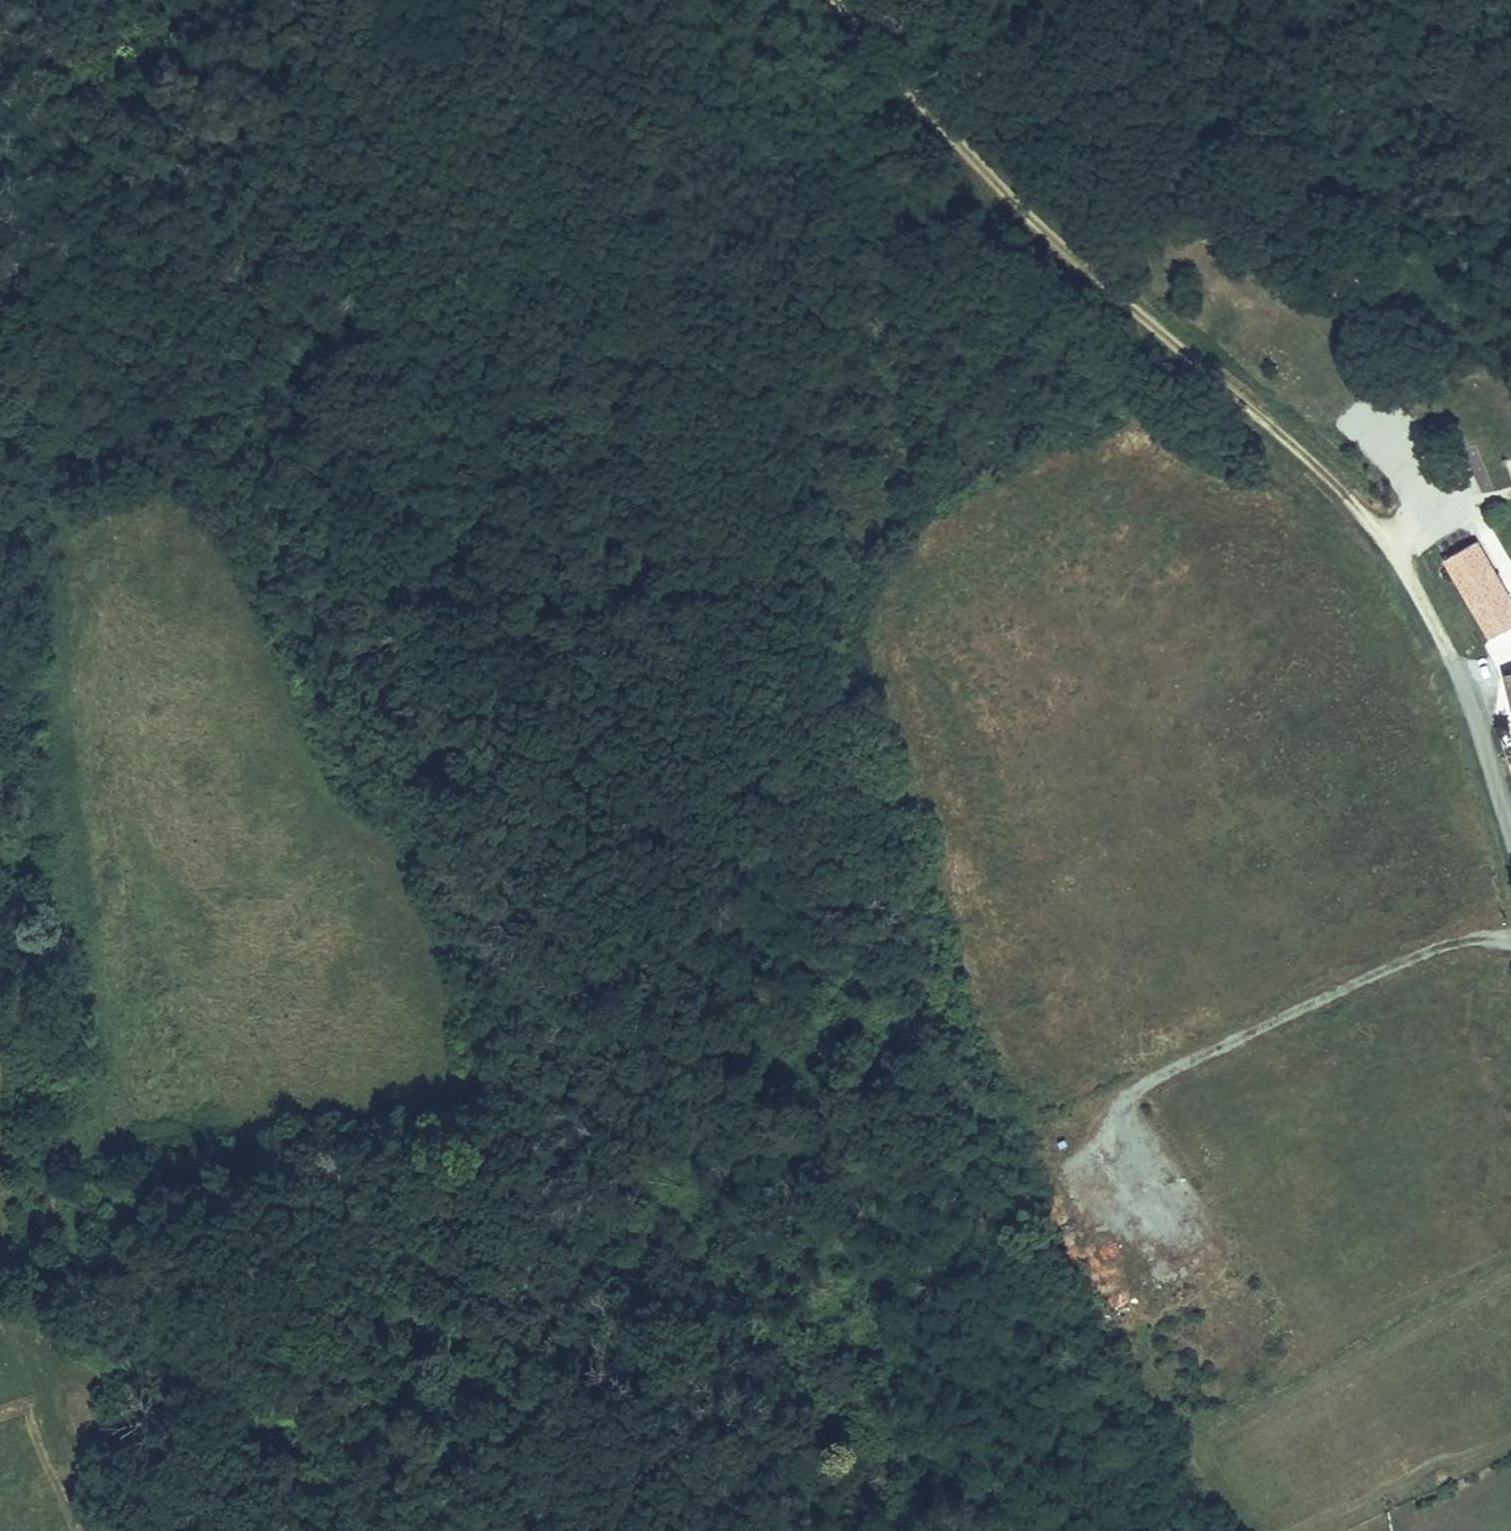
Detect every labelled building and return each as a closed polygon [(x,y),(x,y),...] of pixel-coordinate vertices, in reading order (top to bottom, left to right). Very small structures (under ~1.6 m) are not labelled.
[(1478,531),(1440,552),(1486,634),(1510,621),(1510,591),(1478,531)]
